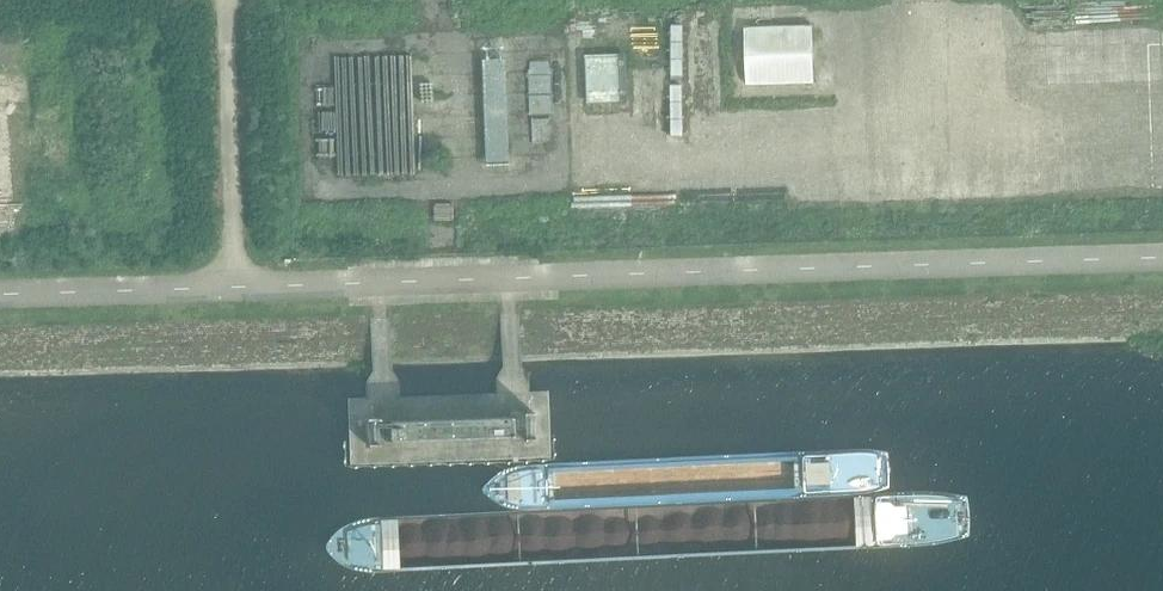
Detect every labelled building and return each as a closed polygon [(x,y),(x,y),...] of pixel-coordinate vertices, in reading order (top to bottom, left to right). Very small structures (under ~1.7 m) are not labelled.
[(774,10),(775,24),(806,23),(806,9),(774,10)] [(746,30),(746,87),(814,86),(814,29),(746,30)] [(594,40),(595,89),(637,88),(636,40),(594,40)] [(534,97),(557,98),(559,42),(537,41),(534,97)] [(482,64),(487,171),(509,170),(505,63),(482,64)] [(344,93),(345,76),(330,75),(329,92),(344,93)] [(346,99),(331,100),(332,118),(347,117),(346,99)] [(557,103),(537,104),(538,123),(557,122),(557,103)] [(423,141),(423,158),(438,157),(438,140),(423,141)] [(621,180),(622,164),(607,164),(606,179),(621,180)]
